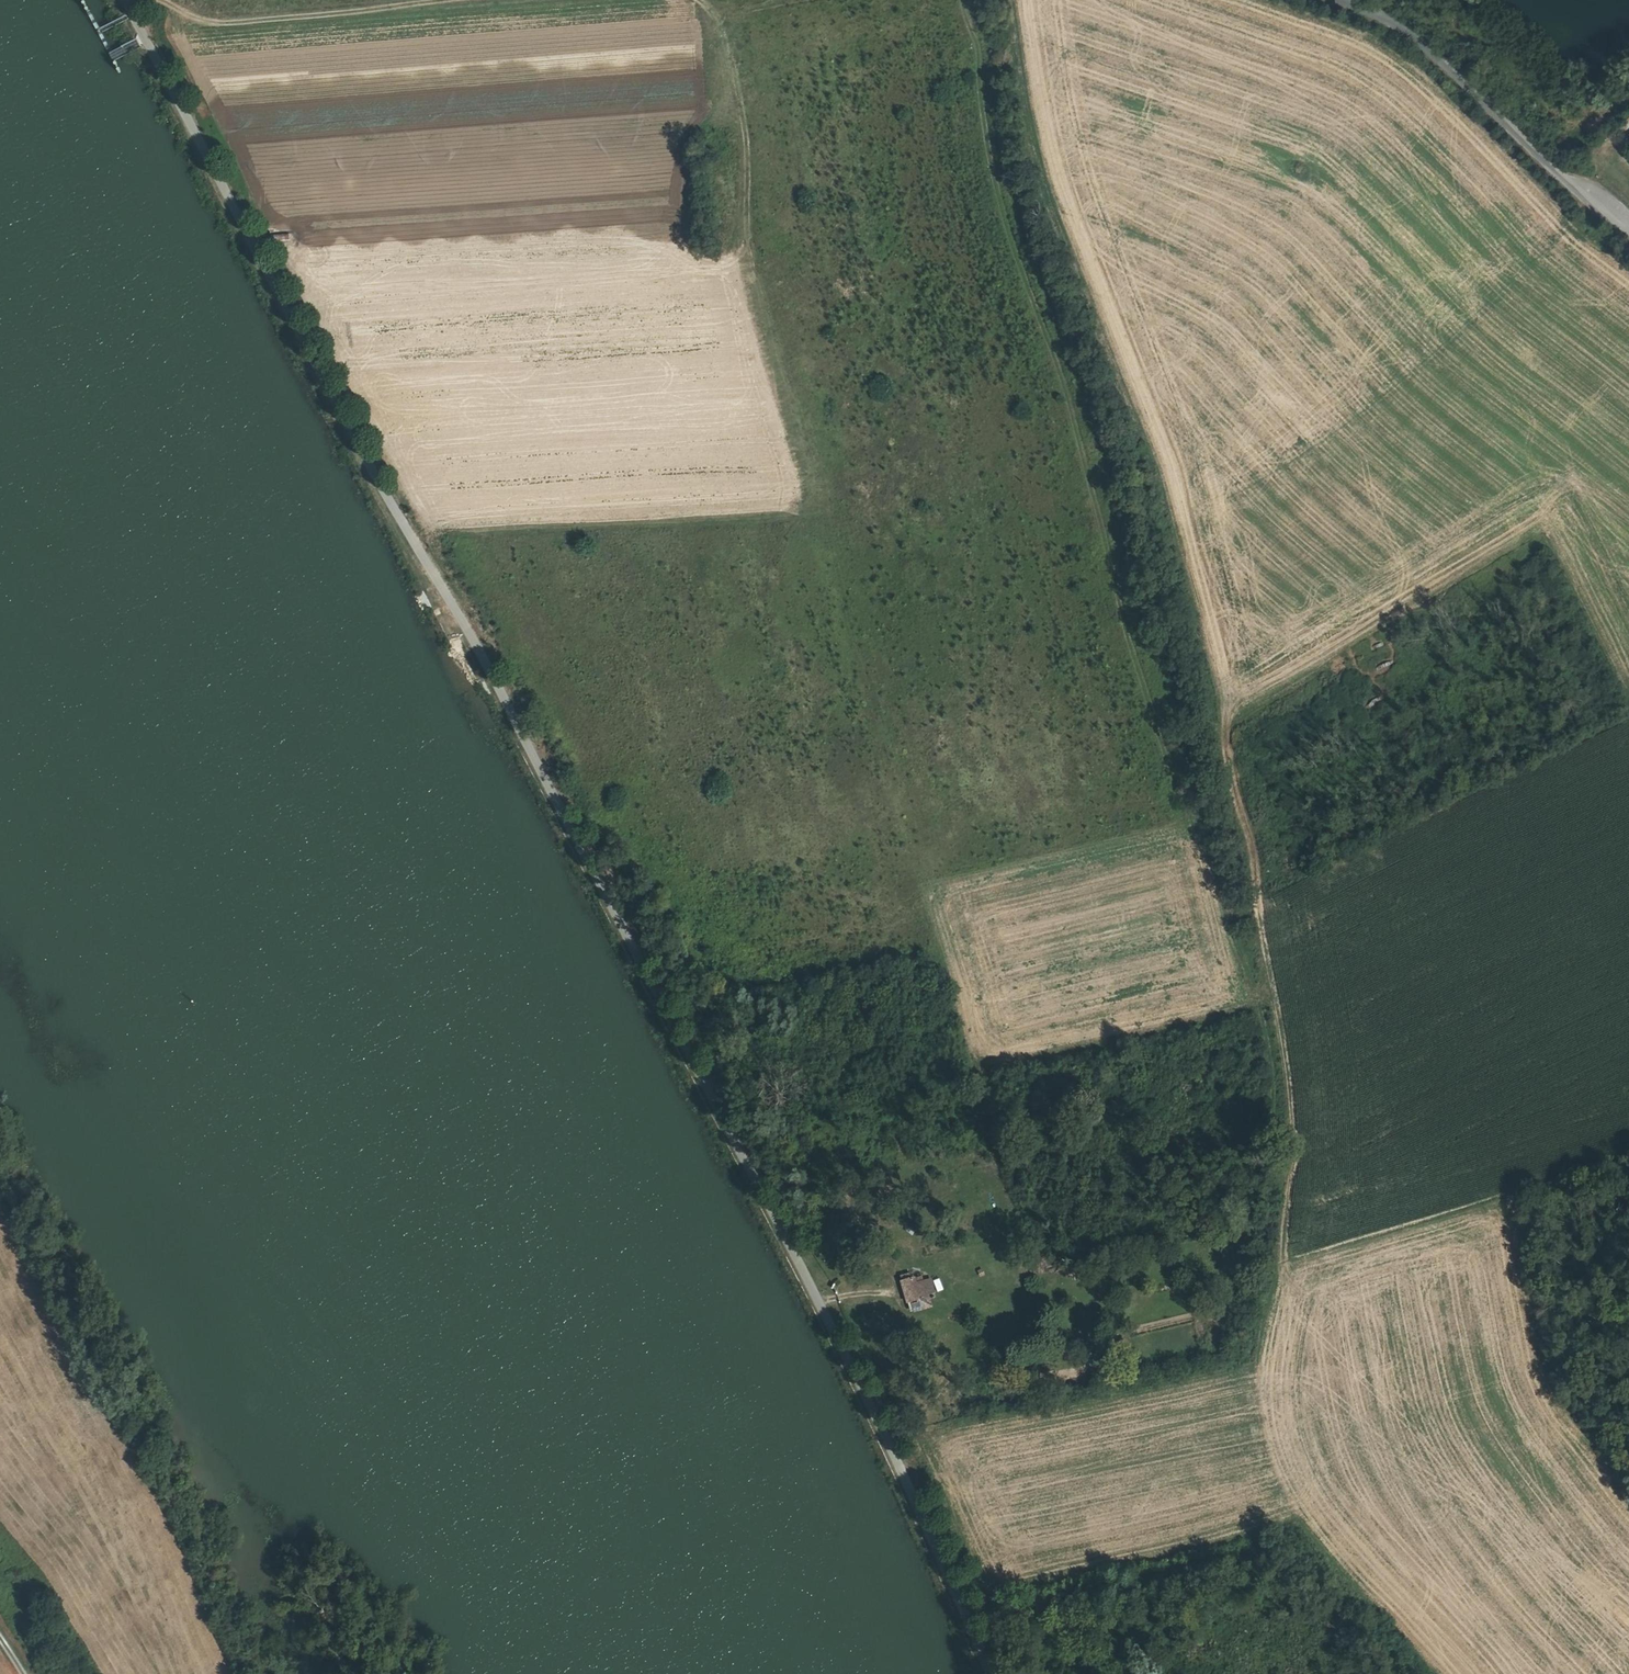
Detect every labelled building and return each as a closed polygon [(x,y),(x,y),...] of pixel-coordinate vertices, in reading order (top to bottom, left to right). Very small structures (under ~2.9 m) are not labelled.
[(923,1283),(917,1284),(915,1278),(903,1282),(909,1304),(921,1301),(920,1296),(926,1295),(923,1283)]
